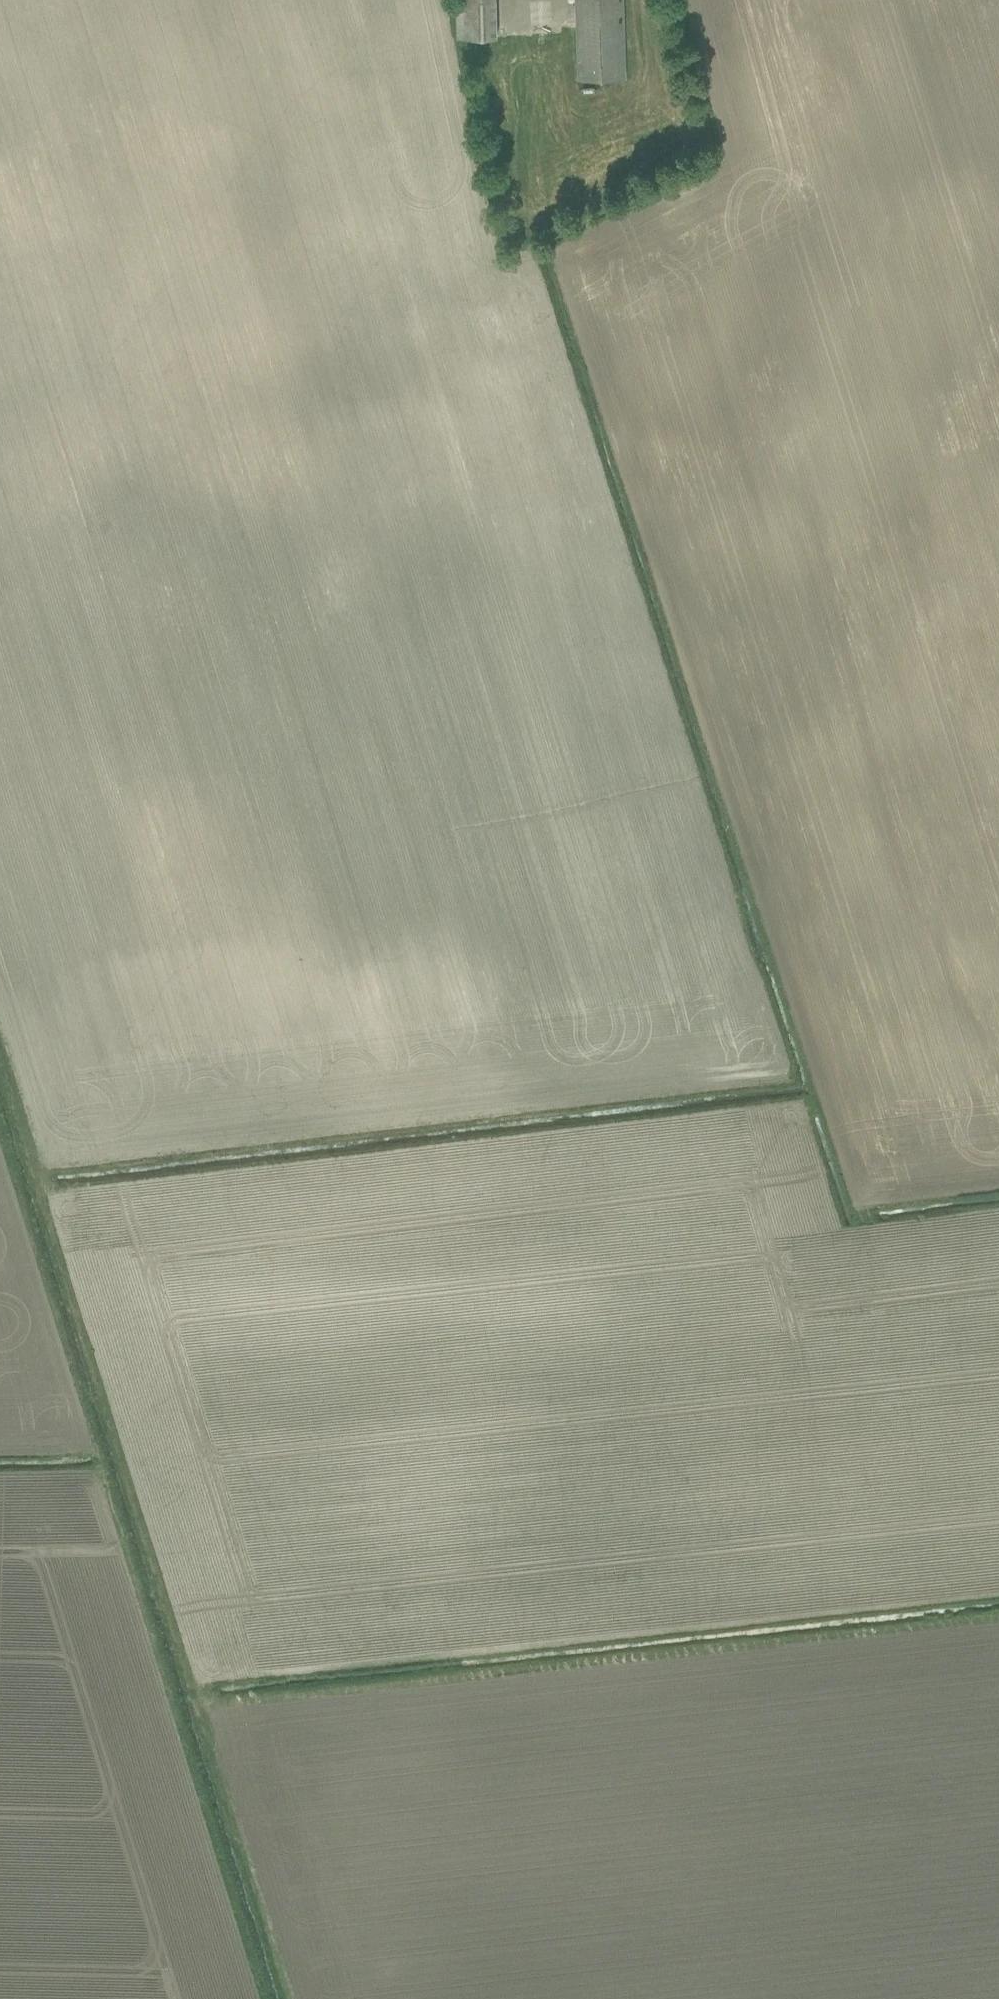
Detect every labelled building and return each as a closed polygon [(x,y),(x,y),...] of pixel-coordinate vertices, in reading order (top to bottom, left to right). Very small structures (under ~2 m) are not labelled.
[(457,37),(497,37),(497,0),(456,0),(457,37)] [(576,79),(624,78),(622,0),(574,0),(576,79)]
